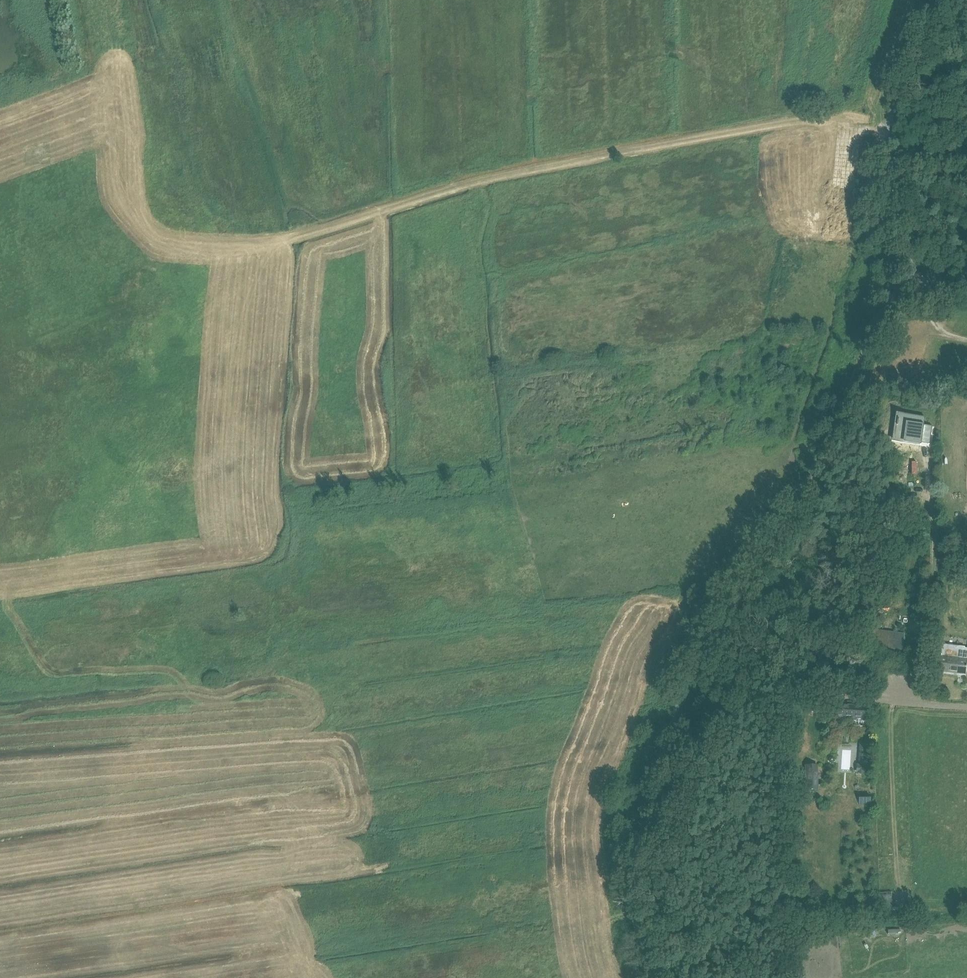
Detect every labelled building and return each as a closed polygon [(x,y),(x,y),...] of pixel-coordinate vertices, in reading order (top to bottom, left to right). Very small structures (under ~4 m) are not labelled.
[(895,414),(893,431),(906,433),(905,441),(921,443),(929,444),(932,427),(923,425),(921,425),(922,417),(909,416),(895,414)] [(904,635),(871,631),(869,646),(902,650),(904,635)] [(940,672),(966,676),(966,668),(966,649),(966,648),(966,647),(943,645),(942,657),(940,672)] [(833,705),(833,715),(832,723),(852,724),(852,726),(865,726),(865,719),(866,707),(833,705)] [(818,765),(805,766),(805,790),(818,790),(818,765)] [(870,804),(870,795),(857,795),(857,804),(870,804)] [(900,928),(887,927),(887,935),(899,936),(900,928)]
